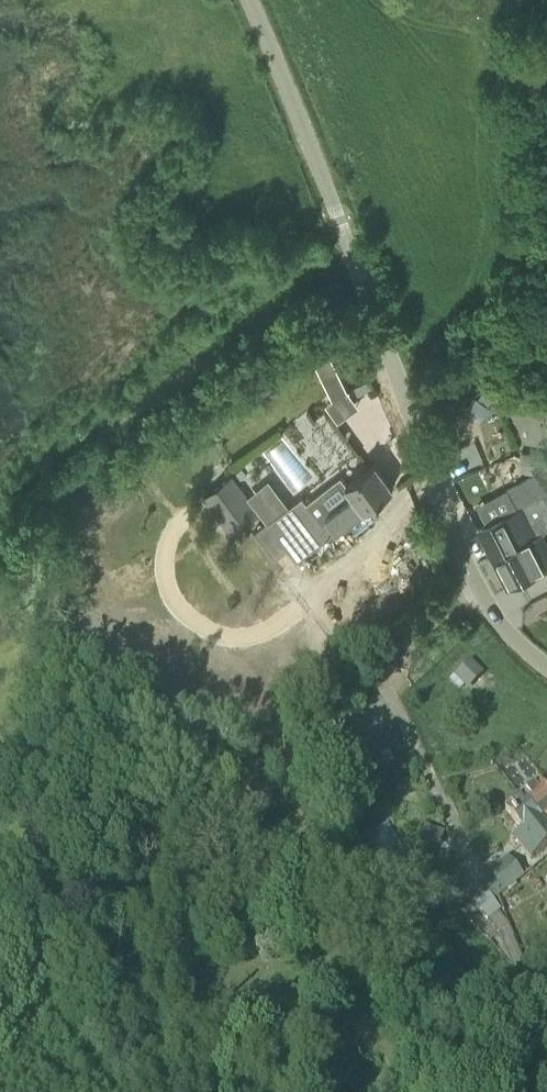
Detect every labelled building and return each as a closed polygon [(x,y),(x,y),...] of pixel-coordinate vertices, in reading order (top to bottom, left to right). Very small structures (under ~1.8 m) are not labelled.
[(533,91),(538,104),(546,100),(546,85),(533,91)] [(476,398),(465,412),(480,422),(490,408),(476,398)] [(456,448),(452,438),(443,442),(446,452),(456,448)] [(520,463),(525,473),(535,475),(541,466),(546,464),(546,463),(543,454),(521,452),(520,463)] [(374,463),(342,486),(337,480),(305,504),(300,496),(267,521),(268,522),(254,532),(275,559),(290,548),(298,559),(393,488),(374,463)] [(261,523),(232,476),(197,498),(226,545),(261,523)] [(546,530),(546,497),(544,498),(543,496),(479,529),(494,558),(528,540),(540,534),(546,530)] [(493,558),(508,587),(544,568),(537,555),(546,549),(546,548),(540,534),(494,558),(493,558)] [(471,660),(455,677),(468,690),(484,674),(471,660)] [(539,783),(523,797),(546,828),(546,793),(539,783)] [(522,831),(514,838),(528,855),(546,839),(546,828),(523,797),(505,811),(522,831)] [(525,962),(510,926),(499,913),(501,911),(495,901),(525,878),(508,857),(477,882),(481,887),(468,897),(488,921),(489,919),(501,934),(515,963),(517,961),(519,964),(525,962)]
